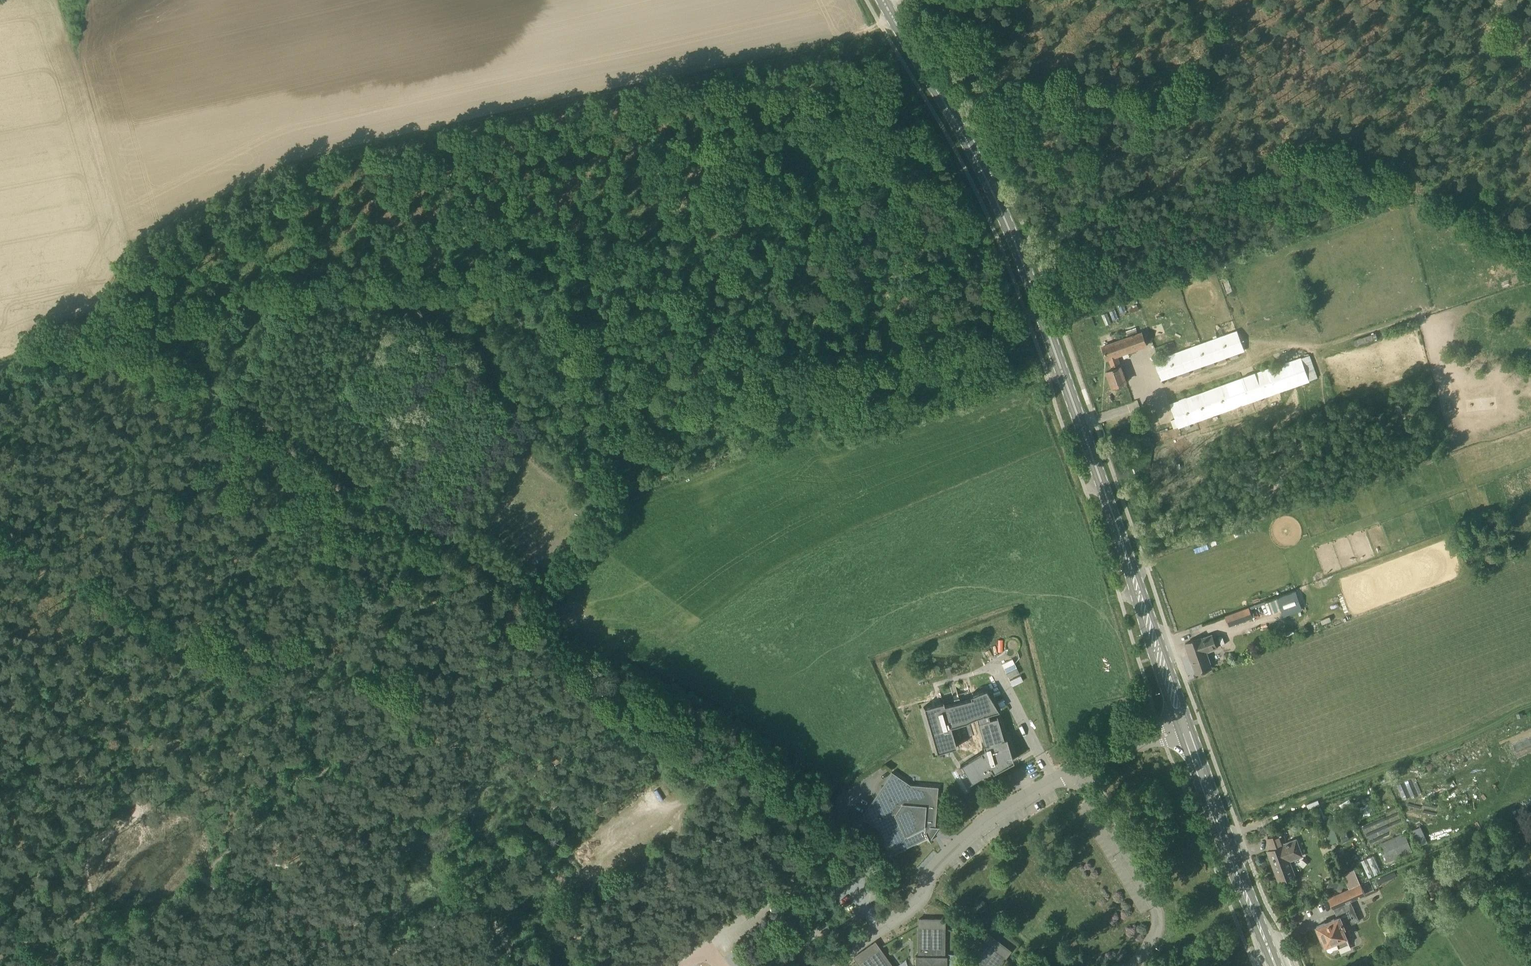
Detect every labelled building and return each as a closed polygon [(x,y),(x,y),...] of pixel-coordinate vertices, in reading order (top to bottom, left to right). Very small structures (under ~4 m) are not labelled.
[(1162,380),(1244,351),(1237,331),(1154,360),(1162,380)] [(1121,365),(1118,357),(1148,346),(1143,333),(1103,347),(1107,359),(1109,359),(1113,369),(1107,372),(1110,379),(1109,380),(1111,384),(1112,384),(1113,387),(1128,381),(1122,364),(1121,365)] [(1373,335),(1357,340),(1359,345),(1375,340),(1373,335)] [(1318,377),(1310,355),(1301,358),(1301,357),(1170,403),(1179,427),(1310,381),(1309,380),(1318,377)] [(1268,602),(1270,607),(1280,604),(1278,598),(1268,602)] [(1229,626),(1246,620),(1242,610),(1225,616),(1229,626)] [(1196,674),(1212,668),(1206,652),(1218,648),(1212,634),(1185,643),(1196,674)] [(1013,760),(1011,755),(1006,738),(1004,738),(997,716),(996,716),(997,717),(989,719),(988,713),(998,710),(986,689),(969,694),(970,697),(944,705),(943,701),(942,701),(942,702),(924,707),(923,707),(937,752),(955,747),(956,747),(950,724),(976,717),(984,744),(983,744),(984,749),(980,751),(981,752),(961,764),(961,765),(971,781),(971,782),(991,770),(993,772),(1008,763),(1013,760)] [(940,827),(940,826),(935,826),(938,786),(910,784),(892,772),(861,816),(880,829),(892,854),(927,837),(930,842),(930,841),(929,839),(937,827),(940,827)] [(1416,794),(1414,788),(1408,789),(1406,782),(1397,784),(1402,798),(1416,794)] [(1359,808),(1363,815),(1370,811),(1366,804),(1359,808)] [(1368,844),(1389,836),(1386,828),(1400,822),(1396,812),(1361,826),(1368,844)] [(1331,824),(1323,826),(1326,842),(1334,841),(1331,824)] [(1388,862),(1412,851),(1404,833),(1379,844),(1388,862)] [(1283,848),(1282,846),(1284,845),(1280,834),(1268,838),(1272,849),(1268,851),(1280,883),(1294,877),(1287,861),(1299,857),(1295,844),(1283,848)] [(1377,858),(1366,860),(1370,876),(1380,874),(1377,858)] [(1343,873),(1349,889),(1361,884),(1354,868),(1343,873)] [(1342,892),(1338,894),(1329,897),(1338,917),(1317,926),(1321,938),(1322,938),(1326,946),(1336,942),(1339,948),(1350,944),(1343,929),(1345,928),(1344,925),(1351,922),(1352,923),(1359,920),(1354,909),(1351,900),(1365,894),(1361,884),(1349,889),(1342,892)] [(1425,911),(1418,912),(1419,920),(1426,919),(1426,920),(1437,917),(1444,911),(1439,904),(1434,909),(1425,910),(1425,911)] [(947,956),(944,956),(945,927),(918,926),(918,955),(915,955),(915,965),(947,965),(947,956)] [(1006,957),(985,941),(968,964),(966,963),(963,965),(999,965),(1006,957)] [(880,948),(858,963),(860,965),(892,965),(880,948)]
